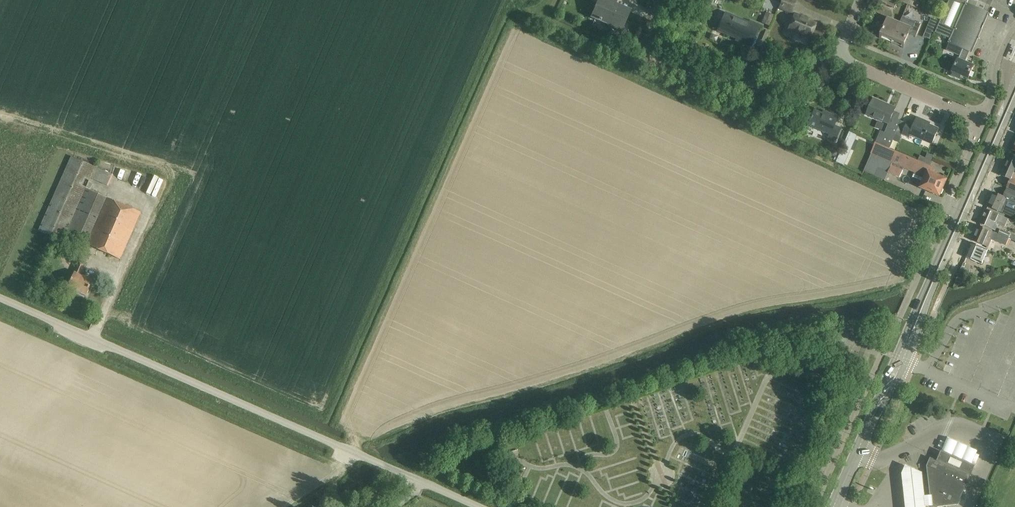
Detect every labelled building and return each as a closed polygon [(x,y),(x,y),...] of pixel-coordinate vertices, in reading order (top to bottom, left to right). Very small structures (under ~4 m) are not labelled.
[(609,27),(618,30),(624,16),(626,17),(628,11),(614,5),(616,0),(600,0),(597,8),(599,9),(596,18),(610,24),(609,27)] [(797,1),(794,0),(783,0),(780,8),(792,13),(797,1)] [(891,1),(890,0),(881,0),(880,2),(886,4),(886,5),(895,8),(897,3),(891,1)] [(898,0),(918,9),(920,3),(912,0),(898,0)] [(979,10),(967,5),(969,0),(950,0),(936,32),(951,39),(947,49),(961,55),(956,66),(952,75),(960,79),(961,75),(969,78),(974,66),(966,63),(970,52),(972,52),(988,14),(979,10)] [(767,12),(762,23),(769,27),(774,16),(767,12)] [(750,47),(754,38),(760,26),(750,22),(749,25),(734,19),(735,17),(726,13),(718,31),(742,42),(741,43),(750,47)] [(794,15),(791,23),(787,32),(794,35),(795,33),(810,39),(816,24),(794,15)] [(886,24),(880,39),(891,43),(900,23),(886,17),(884,23),(886,24)] [(900,23),(891,43),(903,48),(909,34),(916,37),(920,27),(921,24),(903,17),(900,23)] [(870,108),(867,114),(889,123),(885,132),(885,133),(881,131),(876,142),(890,148),(895,135),(897,131),(901,121),(898,120),(900,115),(894,112),(895,110),(884,105),(885,104),(874,99),(870,108)] [(808,125),(817,129),(829,134),(828,138),(835,141),(840,129),(834,126),(838,117),(826,112),(825,115),(814,111),(808,125)] [(901,121),(897,131),(903,133),(903,134),(909,136),(910,135),(923,140),(932,144),(939,129),(926,123),(927,121),(918,117),(915,125),(908,122),(907,124),(901,121)] [(872,153),(863,172),(875,177),(879,167),(901,177),(905,167),(926,176),(921,187),(940,195),(941,194),(942,194),(944,190),(943,189),(947,180),(929,172),(931,166),(890,148),(876,142),(872,153)] [(1014,191),(1014,156),(1011,154),(1002,176),(1011,180),(1007,188),(1014,191)] [(836,160),(836,162),(843,165),(844,164),(846,159),(839,155),(836,160)] [(62,241),(65,235),(120,259),(140,213),(85,188),(90,178),(108,186),(113,175),(71,156),(38,231),(62,241)] [(994,193),(988,207),(1004,214),(1014,218),(1014,216),(1014,193),(1006,190),(1003,197),(994,193)] [(995,230),(998,224),(1005,227),(1009,219),(996,213),(987,209),(981,224),(995,230)] [(1006,246),(1006,245),(1008,246),(1011,240),(998,234),(980,226),(973,241),(988,247),(991,240),(1006,246)] [(998,234),(1011,240),(1014,242),(1014,236),(1001,229),(998,234)] [(989,250),(982,247),(973,243),(966,257),(982,264),(989,250)] [(79,275),(83,266),(84,265),(78,263),(68,287),(86,295),(93,281),(79,275)] [(962,267),(956,281),(962,284),(964,279),(966,280),(970,271),(962,267)] [(970,475),(974,466),(971,464),(976,452),(947,439),(941,451),(940,451),(936,460),(929,458),(926,466),(926,473),(930,506),(937,506),(957,505),(970,475)] [(920,471),(904,463),(899,472),(903,506),(924,506),(924,505),(920,471)]
